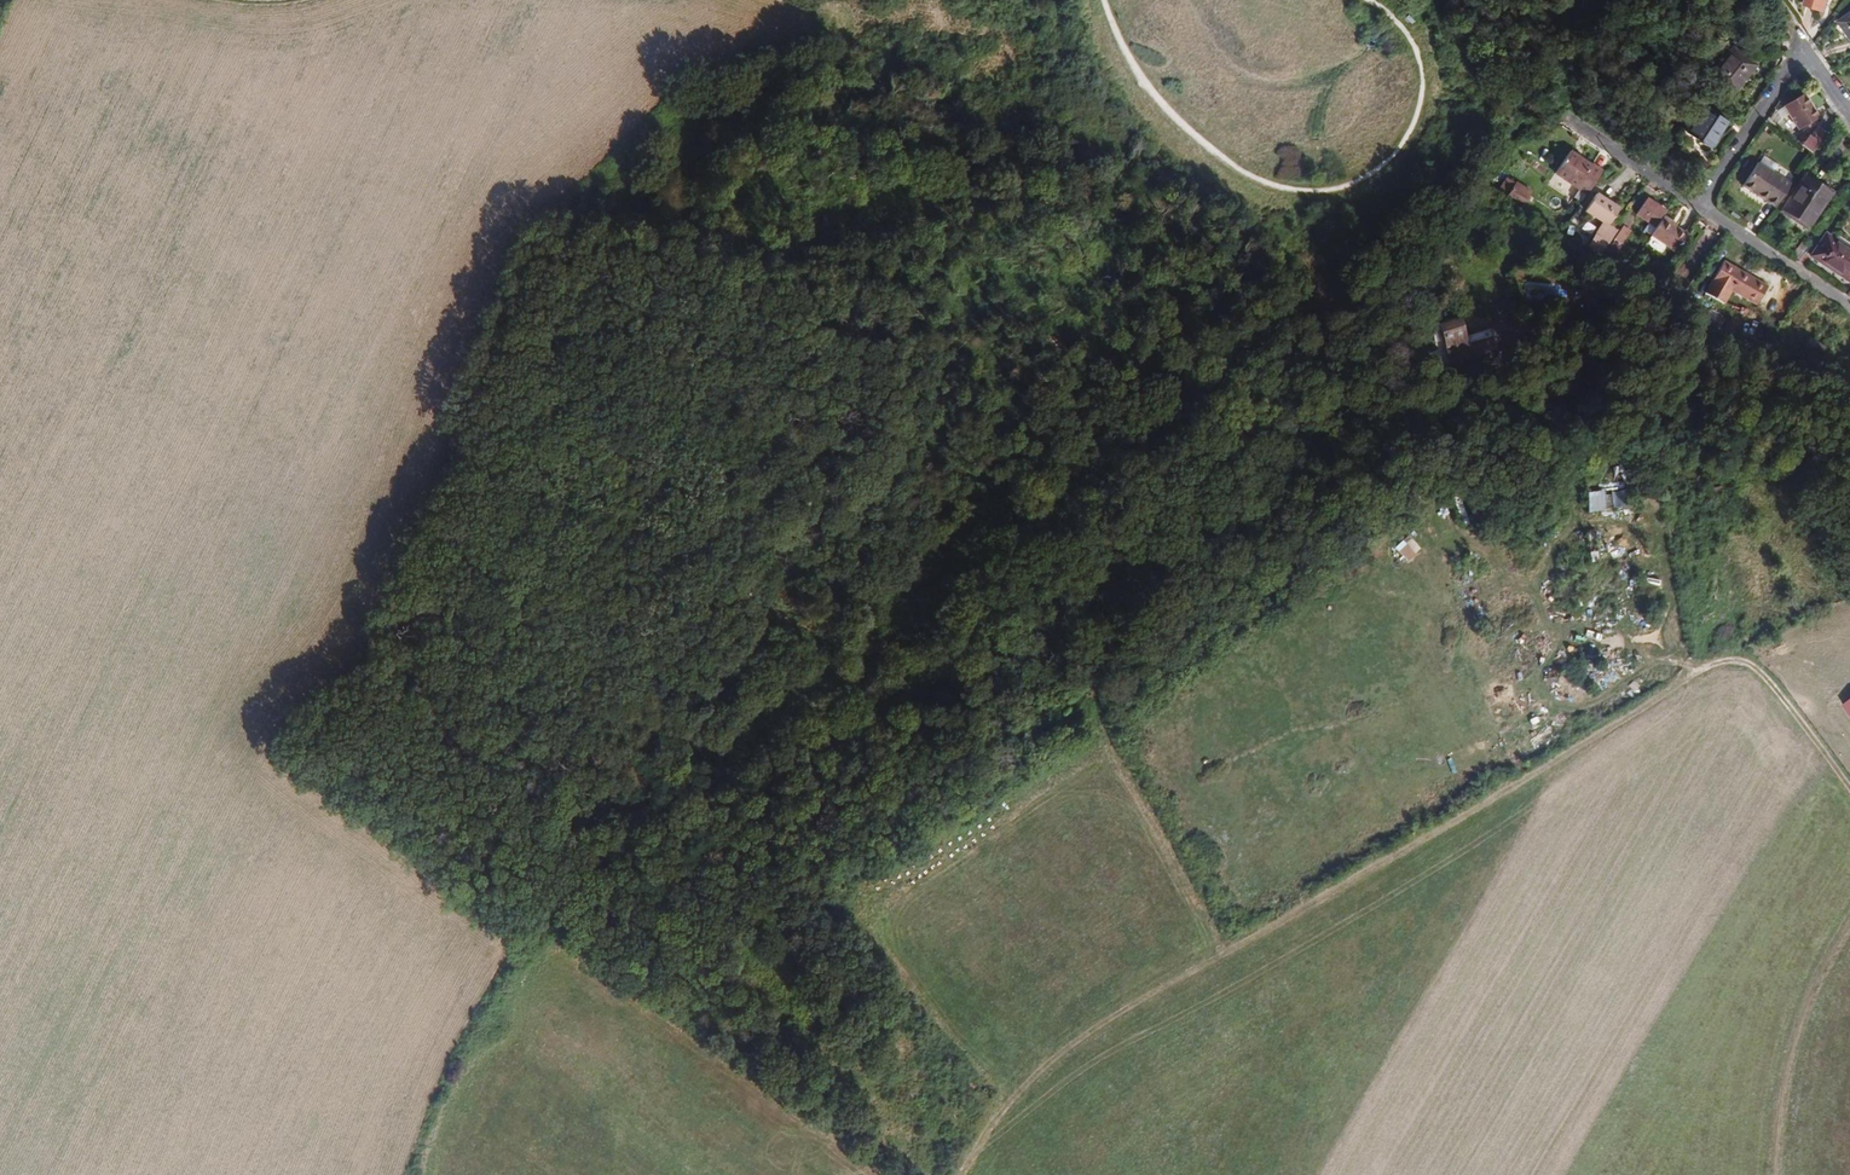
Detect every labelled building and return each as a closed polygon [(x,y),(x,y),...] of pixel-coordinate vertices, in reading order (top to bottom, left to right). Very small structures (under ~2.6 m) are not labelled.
[(1829,0),(1808,0),(1806,6),(1825,12),(1829,0)] [(1841,22),(1849,34),(1849,16),(1841,22)] [(1756,65),(1733,46),(1711,73),(1735,92),(1756,65)] [(1818,118),(1803,95),(1784,107),(1785,108),(1789,114),(1798,129),(1808,124),(1816,119),(1818,118)] [(1710,148),(1728,121),(1704,105),(1686,132),(1710,148)] [(1789,114),(1785,108),(1778,112),(1782,119),(1789,114)] [(1782,119),(1775,109),(1769,119),(1777,124),(1782,119)] [(1811,129),(1819,124),(1816,119),(1808,124),(1811,129)] [(1811,153),(1826,132),(1818,127),(1810,137),(1808,136),(1807,138),(1801,146),(1811,153)] [(1801,146),(1807,138),(1803,135),(1797,143),(1801,146)] [(1588,195),(1603,171),(1593,164),(1592,166),(1570,151),(1556,174),(1580,190),(1588,195)] [(1773,173),(1779,166),(1764,155),(1758,163),(1773,173)] [(1758,163),(1742,185),(1775,208),(1790,185),(1773,173),(1758,163)] [(1807,228),(1831,193),(1805,176),(1781,212),(1807,228)] [(1532,192),(1516,183),(1514,186),(1530,195),(1532,192)] [(1523,207),(1530,195),(1514,186),(1507,198),(1523,207)] [(1582,202),(1588,195),(1580,190),(1575,197),(1582,202)] [(1608,245),(1617,231),(1609,226),(1619,209),(1597,194),(1586,211),(1603,222),(1588,246),(1600,254),(1607,244),(1608,245)] [(1663,217),(1666,214),(1667,212),(1648,199),(1637,215),(1649,223),(1656,228),(1657,227),(1663,217)] [(1678,249),(1687,236),(1671,225),(1672,223),(1663,217),(1657,227),(1656,228),(1653,233),(1652,234),(1651,235),(1676,252),(1678,249)] [(1653,233),(1656,228),(1649,223),(1644,231),(1651,235),(1652,234),(1653,233)] [(1615,257),(1632,232),(1624,226),(1607,252),(1615,257)] [(1825,235),(1811,256),(1849,282),(1849,251),(1825,235)] [(1799,260),(1808,247),(1801,242),(1793,256),(1799,260)] [(1615,257),(1607,252),(1601,260),(1609,266),(1615,257)] [(1757,305),(1768,286),(1724,262),(1706,294),(1725,304),(1733,291),(1757,305)] [(1768,286),(1757,305),(1768,312),(1778,293),(1768,286)] [(1599,305),(1595,287),(1587,288),(1590,307),(1599,305)] [(1441,334),(1439,327),(1458,321),(1457,317),(1429,325),(1432,337),(1441,334)] [(1494,355),(1489,339),(1466,346),(1458,321),(1439,327),(1441,334),(1432,337),(1436,348),(1445,346),(1453,371),(1453,372),(1454,373),(1455,373),(1456,374),(1457,374),(1466,371),(1467,371),(1467,370),(1468,369),(1468,368),(1468,367),(1468,366),(1467,364),(1494,355)] [(1586,491),(1588,511),(1629,507),(1625,464),(1614,466),(1616,488),(1586,491)] [(1722,495),(1720,486),(1712,488),(1713,496),(1722,495)] [(1406,541),(1417,551),(1421,547),(1410,536),(1406,541)] [(1409,561),(1416,553),(1402,539),(1395,547),(1409,561)]
